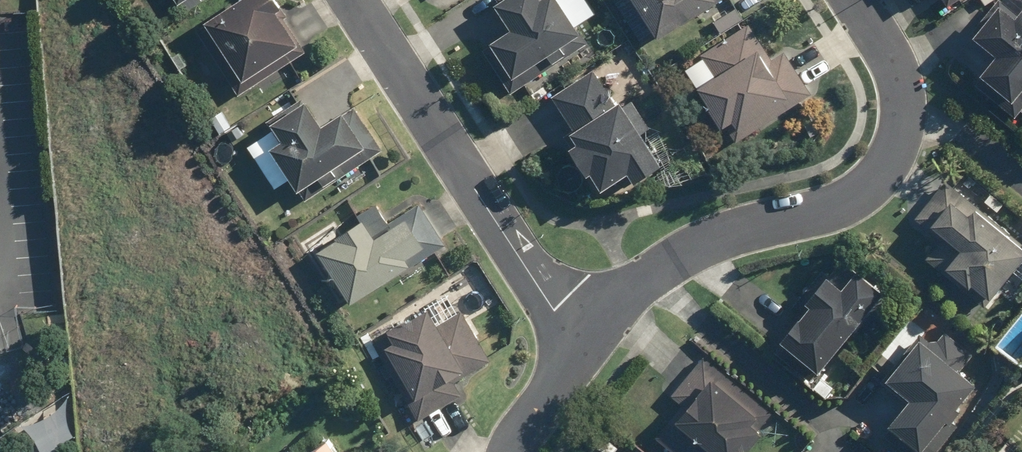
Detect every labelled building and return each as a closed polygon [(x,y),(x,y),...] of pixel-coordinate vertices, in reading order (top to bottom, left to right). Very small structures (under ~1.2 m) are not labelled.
[(294,2),(293,0),(244,0),(201,29),(246,95),(261,84),(257,77),(308,42),(285,8),(294,2)] [(527,72),(589,27),(569,0),(503,0),(520,23),(485,48),(511,83),(518,93),(533,81),(527,72)] [(668,32),(719,0),(648,0),(668,32)] [(974,30),(1002,54),(977,82),(1019,118),(1021,114),(1021,9),(1011,0),(1000,0),(974,30)] [(787,48),(775,56),(753,23),(683,69),(699,93),(706,88),(730,123),(741,116),(747,126),(799,92),(804,101),(816,92),(787,48)] [(618,104),(592,68),(556,95),(581,128),(571,135),(596,173),(601,170),(612,186),(638,169),(644,179),(671,161),(629,97),(618,104)] [(250,144),(278,188),(297,177),(304,187),(381,138),(359,103),(330,122),(315,98),(274,124),(276,128),(250,144)] [(920,219),(945,240),(931,257),(990,306),(1021,267),(1021,236),(953,178),(920,219)] [(437,240),(441,247),(453,239),(420,199),(382,231),(369,215),(327,251),(360,300),(423,259),(418,252),(437,240)] [(836,271),(814,298),(819,302),(780,351),(817,380),(826,368),(830,370),(894,290),(865,267),(852,284),(836,271)] [(474,364),(477,370),(495,359),(463,307),(446,318),(436,302),(375,340),(413,402),(424,420),(460,397),(449,380),(474,364)] [(885,381),(912,403),(887,434),(910,451),(928,451),(986,379),(968,365),(979,350),(950,327),(939,341),(926,331),(885,381)] [(752,448),(769,427),(766,425),(777,412),(708,354),(675,393),(686,403),(658,437),(677,451),(750,451),(752,449),(752,448)] [(333,435),(310,451),(346,451),(333,435)]
